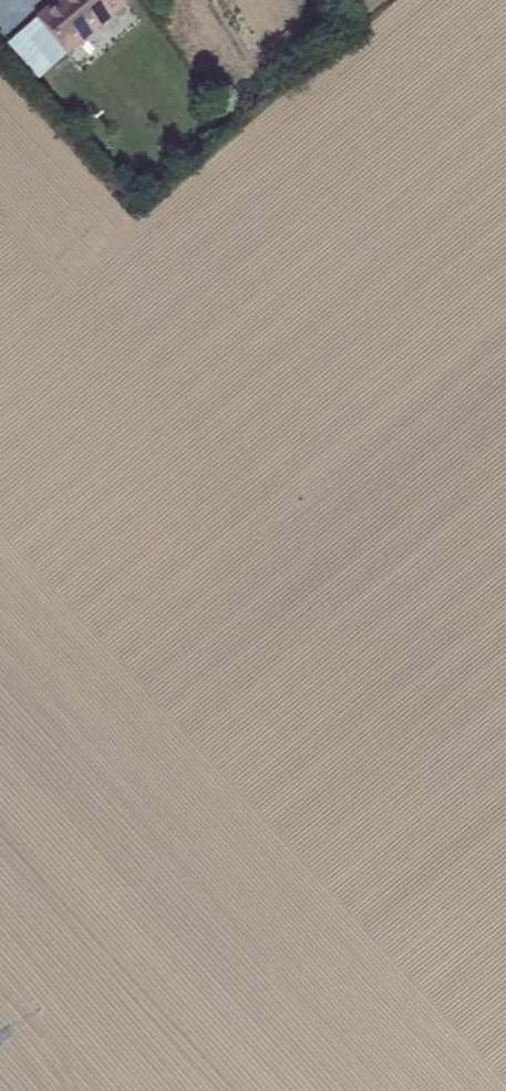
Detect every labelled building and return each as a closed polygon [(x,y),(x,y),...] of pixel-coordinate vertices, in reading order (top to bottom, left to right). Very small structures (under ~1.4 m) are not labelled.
[(8,19),(29,59),(99,22),(87,0),(43,0),(8,19)]
